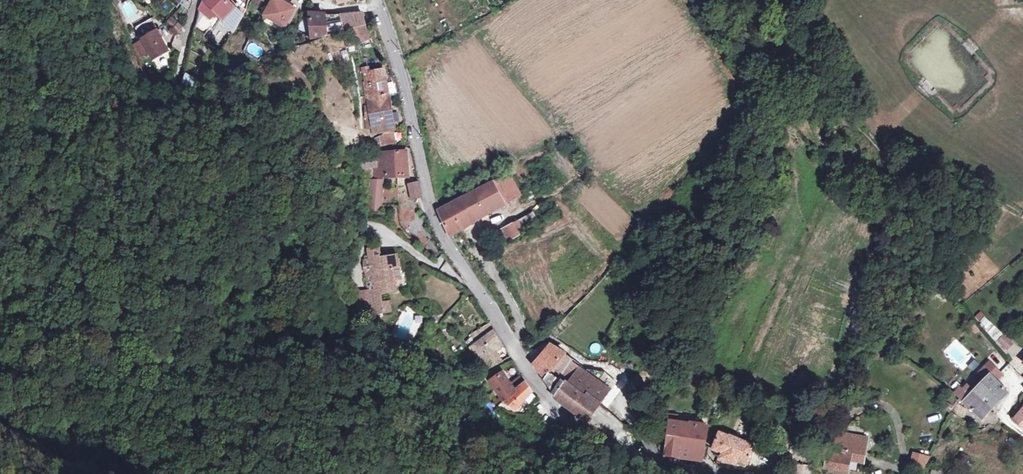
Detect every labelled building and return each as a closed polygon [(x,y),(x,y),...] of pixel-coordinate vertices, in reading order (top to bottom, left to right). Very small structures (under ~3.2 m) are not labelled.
[(175,1),(182,6),(176,18),(183,24),(188,10),(192,0),(175,0),(175,1)] [(224,0),(206,0),(202,7),(199,11),(209,21),(212,17),(214,18),(217,16),(222,21),(219,24),(232,37),(245,13),(236,4),(232,8),(224,0)] [(280,0),(275,0),(266,15),(286,27),(295,9),(280,0)] [(127,19),(136,15),(129,1),(120,5),(127,19)] [(311,14),(314,43),(329,38),(346,32),(365,26),(363,15),(311,14)] [(185,30),(172,18),(165,25),(178,37),(185,30)] [(139,39),(157,30),(151,19),(134,28),(139,39)] [(168,53),(158,32),(142,39),(152,61),(168,53)] [(204,87),(186,75),(183,86),(198,96),(204,87)] [(376,133),(394,130),(385,75),(369,78),(376,133)] [(386,143),(405,142),(404,133),(402,131),(385,134),(386,143)] [(409,178),(407,153),(384,155),(384,153),(375,154),(376,169),(384,168),(385,178),(397,178),(398,186),(404,186),(404,178),(409,178)] [(366,169),(376,169),(375,154),(365,158),(366,169)] [(507,205),(522,197),(510,174),(494,182),(507,205)] [(382,202),(398,202),(398,187),(385,187),(385,179),(369,179),(369,210),(382,210),(382,202)] [(412,200),(422,197),(422,196),(419,181),(408,185),(412,200)] [(507,205),(494,182),(465,198),(439,211),(440,213),(451,236),(507,205)] [(510,242),(525,233),(519,222),(503,231),(510,242)] [(375,309),(376,316),(387,315),(386,305),(385,297),(401,295),(399,283),(398,270),(404,269),(403,259),(385,261),(384,253),(381,249),(377,250),(374,253),(375,262),(371,262),(373,292),(375,309)] [(375,309),(373,292),(360,294),(362,311),(375,309)] [(386,305),(387,315),(394,314),(393,305),(386,305)] [(433,324),(437,318),(433,315),(428,320),(433,324)] [(473,335),(477,343),(494,330),(491,325),(473,335)] [(495,350),(503,345),(494,330),(477,343),(471,348),(488,371),(503,362),(495,350)] [(1016,349),(1005,340),(999,347),(1009,356),(1016,349)] [(548,343),(526,352),(533,365),(534,365),(545,376),(544,379),(557,398),(559,396),(564,400),(562,402),(588,422),(618,382),(605,373),(598,381),(580,369),(570,382),(567,380),(564,384),(548,372),(550,370),(561,377),(574,361),(548,343)] [(1000,367),(1003,361),(994,356),(991,363),(1000,367)] [(1001,375),(989,363),(975,376),(982,383),(973,391),(967,385),(956,395),(964,403),(983,419),(1008,393),(995,381),(1001,375)] [(491,380),(504,402),(516,391),(525,383),(521,376),(511,384),(504,373),(491,380)] [(529,388),(526,383),(525,383),(516,391),(504,402),(514,410),(531,392),(529,388)] [(966,410),(956,403),(955,404),(951,410),(962,418),(966,410)] [(1012,421),(1021,427),(1022,425),(1022,410),(1012,421)] [(700,460),(701,460),(707,426),(670,420),(665,455),(700,460)] [(545,422),(543,424),(552,431),(554,431),(552,427),(545,422)] [(718,456),(745,468),(754,447),(745,443),(745,442),(731,436),(730,437),(720,433),(713,448),(720,451),(718,456)] [(826,455),(824,467),(847,470),(858,471),(859,460),(857,460),(858,454),(864,455),(864,448),(862,448),(863,440),(853,438),(852,436),(843,435),(843,436),(835,434),(834,443),(833,442),(830,456),(826,455)] [(913,452),(910,466),(926,470),(929,456),(913,452)]
